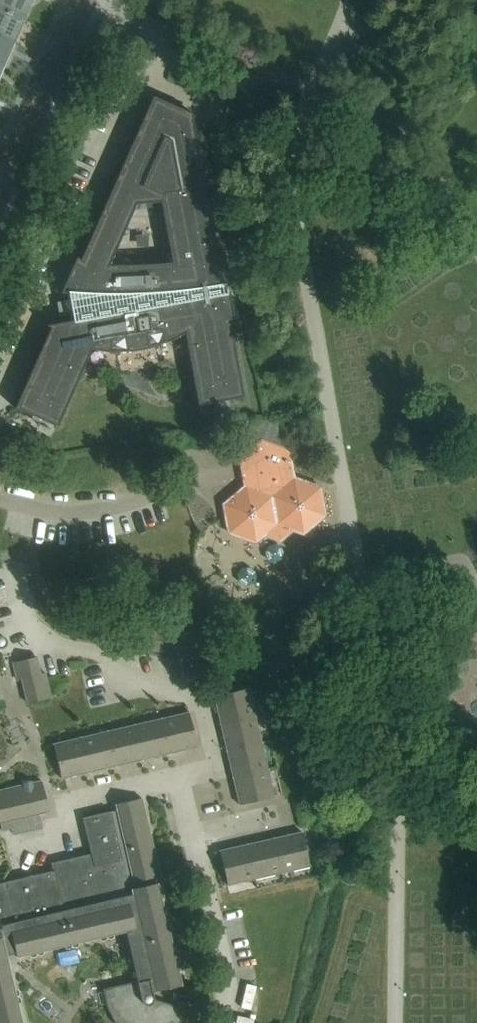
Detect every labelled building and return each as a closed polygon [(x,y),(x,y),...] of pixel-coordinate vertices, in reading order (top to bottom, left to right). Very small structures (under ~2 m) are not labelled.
[(27,21),(37,0),(0,0),(0,1),(0,9),(27,21)] [(17,45),(27,21),(0,9),(0,38),(17,45)] [(0,38),(0,65),(6,68),(17,45),(0,38)] [(229,285),(223,252),(221,253),(222,255),(219,255),(193,114),(153,96),(80,260),(78,259),(78,258),(77,257),(61,293),(68,294),(70,300),(57,302),(60,316),(72,314),(73,320),(48,325),(48,327),(51,326),(15,408),(58,427),(93,350),(112,352),(131,352),(140,350),(150,348),(168,342),(185,333),(199,406),(245,397),(231,324),(234,324),(235,325),(236,325),(230,292),(228,292),(227,286),(229,285)] [(218,104),(210,122),(225,129),(233,111),(218,104)] [(226,519),(229,533),(256,543),(267,533),(280,538),(291,529),(304,534),(326,515),(321,487),(308,483),(308,482),(295,478),(290,450),(262,440),(240,459),(245,486),(224,504),(226,519)] [(41,674),(37,657),(13,663),(18,680),(22,679),(28,704),(51,698),(46,673),(41,674)] [(250,688),(214,696),(221,723),(256,715),(250,688)] [(189,712),(162,718),(171,753),(198,747),(189,712)] [(256,715),(221,723),(227,751),(262,742),(256,715)] [(162,718),(135,725),(143,760),(171,753),(162,718)] [(135,725),(108,731),(116,766),(143,760),(135,725)] [(108,731),(81,738),(89,773),(116,766),(108,731)] [(81,738),(54,744),(62,779),(89,773),(81,738)] [(262,742),(227,751),(233,778),(269,769),(262,742)] [(269,769),(233,778),(240,805),(275,797),(269,769)] [(11,821),(40,814),(49,812),(42,780),(33,783),(32,780),(23,783),(23,785),(0,790),(0,823),(11,821)] [(5,947),(14,945),(17,957),(133,930),(138,952),(135,953),(142,980),(104,989),(108,1007),(116,1022),(180,1022),(188,1010),(155,999),(154,998),(153,992),(182,985),(158,883),(153,884),(151,878),(161,876),(143,798),(116,805),(118,812),(112,813),(112,811),(83,818),(94,863),(56,872),(56,871),(0,884),(0,1022),(22,1022),(5,947)] [(14,834),(43,828),(40,814),(11,821),(14,834)] [(302,832),(275,838),(283,873),(310,867),(302,832)] [(275,838),(248,844),(256,879),(283,873),(275,838)] [(248,844),(220,850),(228,885),(256,879),(248,844)]
